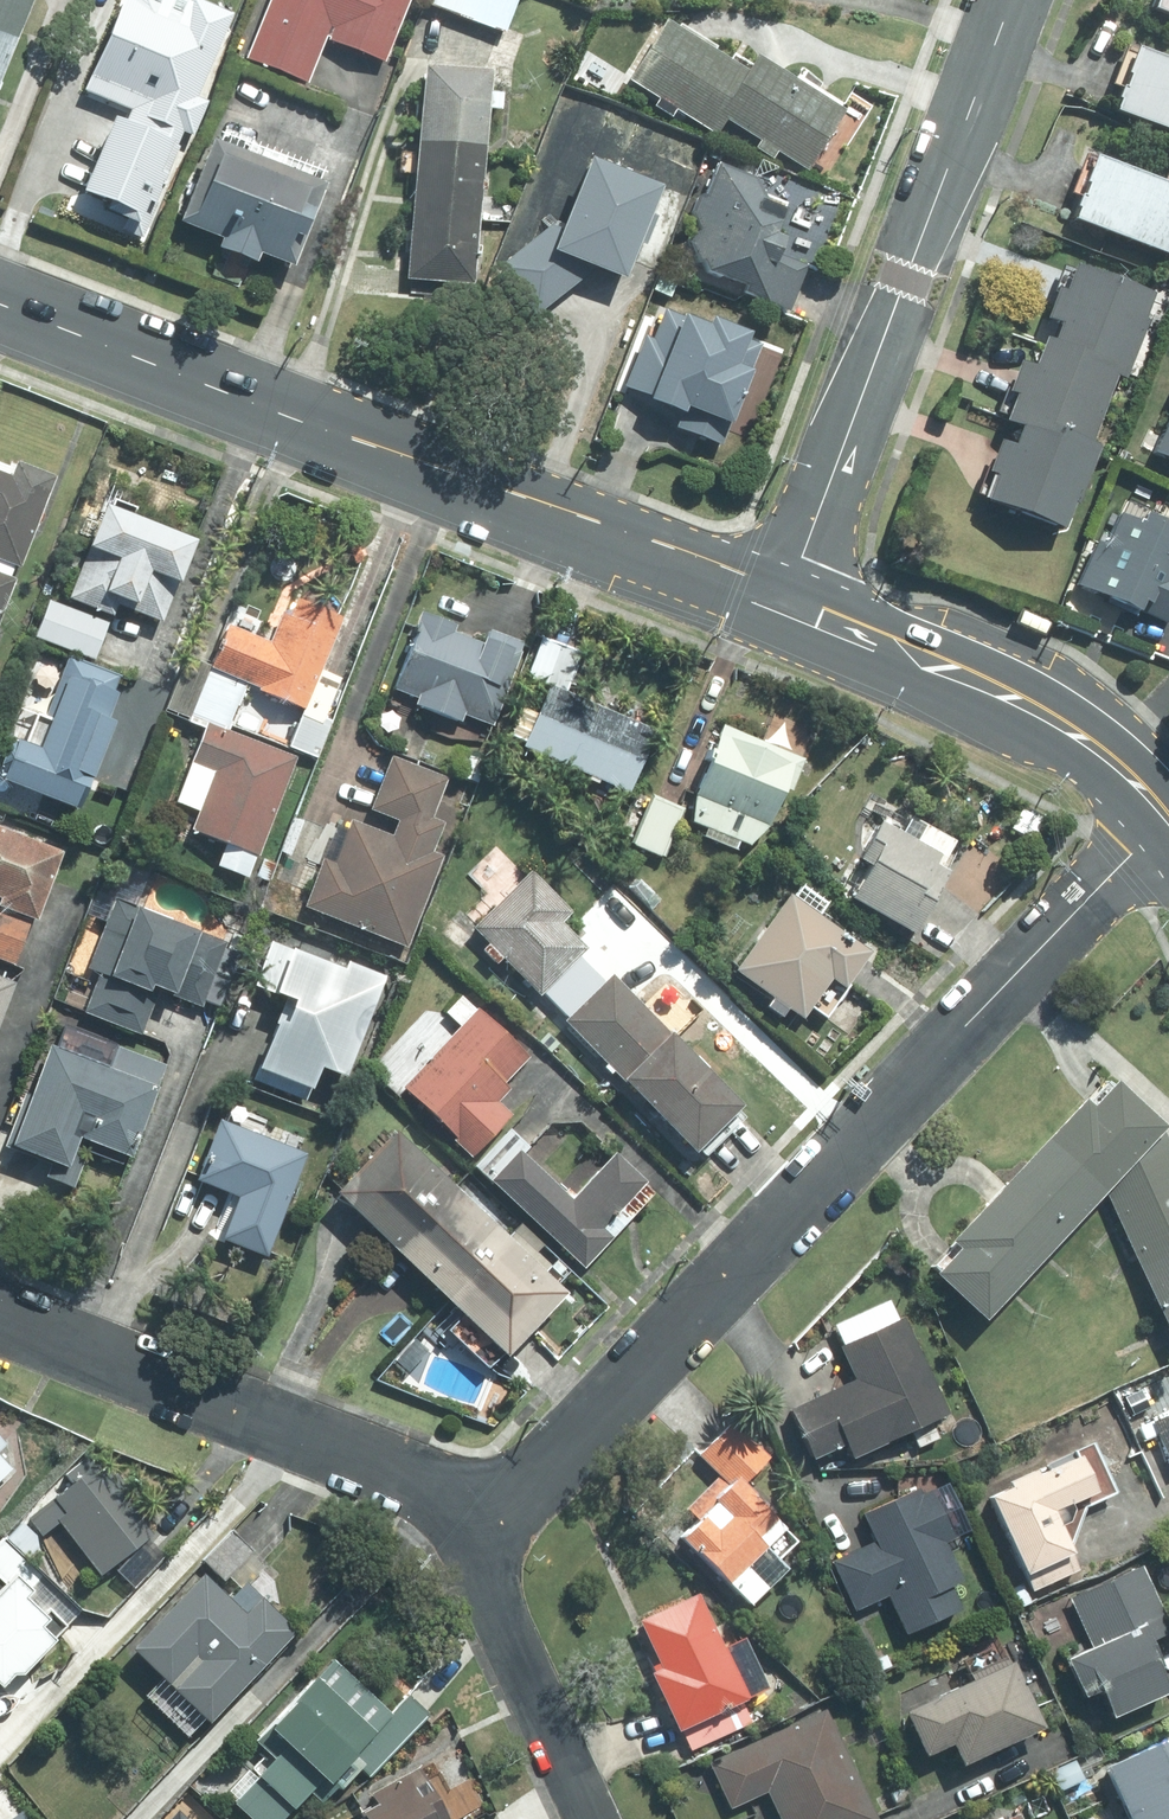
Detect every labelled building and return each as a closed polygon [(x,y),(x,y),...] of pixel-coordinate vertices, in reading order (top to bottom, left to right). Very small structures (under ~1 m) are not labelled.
[(19,0),(0,0),(0,53),(19,0)] [(318,46),(373,67),(398,0),(261,0),(238,60),(303,85),(318,46)] [(417,7),(497,36),(510,0),(420,0),(417,7)] [(1144,13),(1168,23),(1168,0),(1150,0),(1144,13)] [(712,139),(720,126),(801,175),(837,115),(743,59),(736,72),(653,22),(617,82),(712,139)] [(1126,52),(1103,116),(1168,141),(1168,71),(1126,52)] [(479,77),(408,74),(400,282),(470,285),(479,77)] [(109,123),(71,201),(140,234),(177,156),(109,123)] [(203,148),(169,226),(280,274),(313,196),(203,148)] [(1086,165),(1063,223),(1162,261),(1168,244),(1168,195),(1086,165)] [(527,316),(587,274),(613,284),(646,194),(570,166),(548,226),(485,269),(527,316)] [(782,314),(804,265),(774,251),(778,243),(766,237),(783,199),(713,167),(670,263),(782,314)] [(1147,296),(1060,270),(970,518),(1057,548),(1147,296)] [(657,314),(648,340),(635,335),(615,396),(628,400),(615,439),(696,466),(701,450),(716,455),(741,380),(726,375),(737,341),(657,314)] [(1138,459),(1168,472),(1168,387),(1138,459)] [(33,445),(0,431),(0,524),(33,445)] [(169,517),(86,485),(52,573),(135,606),(169,517)] [(1101,513),(1069,590),(1160,628),(1168,605),(1168,542),(1101,513)] [(285,687),(324,586),(270,565),(251,615),(207,598),(194,632),(238,649),(232,667),(285,687)] [(502,628),(403,587),(375,657),(401,668),(396,680),(432,695),(437,681),(474,696),(502,628)] [(0,724),(0,777),(50,797),(114,640),(63,620),(17,731),(0,724)] [(223,655),(185,641),(170,681),(189,688),(208,695),(223,655)] [(626,705),(522,660),(496,720),(600,766),(626,705)] [(251,839),(296,731),(208,695),(189,688),(145,796),(251,839)] [(785,730),(706,693),(665,784),(743,821),(785,730)] [(450,752),(373,722),(351,778),(375,788),(367,809),(318,790),(285,874),(386,914),(450,752)] [(665,784),(633,771),(613,818),(645,831),(665,784)] [(903,796),(868,771),(823,833),(839,844),(821,869),(881,913),(924,854),(909,843),(918,829),(892,810),(903,796)] [(0,801),(0,932),(47,821),(0,801)] [(547,884),(483,814),(457,838),(483,867),(452,895),(515,964),(562,921),(537,894),(547,884)] [(175,987),(208,908),(88,857),(55,936),(77,945),(62,980),(121,1005),(135,971),(175,987)] [(836,921),(765,866),(709,939),(779,994),(836,921)] [(317,1051),(360,948),(273,911),(247,974),(265,982),(239,1044),(282,1061),(291,1040),(317,1051)] [(718,1079),(594,944),(537,996),(661,1131),(718,1079)] [(462,974),(378,1050),(448,1128),(492,1088),(475,1070),(490,1056),(482,1047),(507,1024),(462,974)] [(0,1084),(0,1130),(57,1155),(70,1124),(99,1136),(142,1038),(39,994),(0,1084)] [(922,1268),(981,1323),(1109,1189),(1168,1325),(1168,1131),(1165,1123),(1111,1071),(922,1268)] [(275,1121),(202,1089),(173,1158),(211,1175),(194,1214),(228,1229),(275,1121)] [(543,1260),(367,1099),(305,1165),(481,1327),(543,1260)] [(499,1122),(469,1150),(554,1241),(590,1208),(579,1195),(618,1160),(593,1133),(548,1175),(499,1122)] [(944,1408),(889,1290),(856,1305),(867,1328),(837,1342),(854,1378),(786,1409),(808,1455),(848,1436),(855,1449),(944,1408)] [(1148,1420),(1168,1466),(1168,1411),(1148,1420)] [(705,1540),(682,1565),(723,1603),(784,1537),(758,1513),(774,1473),(738,1440),(705,1476),(727,1497),(695,1531),(705,1540)] [(1088,1506),(1065,1458),(974,1501),(1019,1595),(1063,1574),(1042,1528),(1088,1506)] [(95,1468),(41,1506),(92,1577),(146,1539),(95,1468)] [(944,1532),(926,1492),(856,1523),(866,1545),(827,1563),(850,1614),(881,1600),(897,1636),(951,1612),(941,1591),(958,1583),(943,1551),(967,1540),(960,1524),(944,1532)] [(232,1529),(200,1563),(220,1582),(253,1548),(232,1529)] [(1137,1569),(1065,1599),(1088,1653),(1058,1666),(1077,1710),(1096,1702),(1102,1718),(1167,1690),(1154,1660),(1157,1615),(1137,1569)] [(0,1582),(0,1680),(45,1633),(19,1608),(34,1592),(10,1570),(0,1582)] [(695,1617),(675,1572),(621,1596),(642,1642),(629,1648),(664,1726),(735,1694),(725,1673),(747,1663),(721,1606),(695,1617)] [(197,1574),(119,1652),(194,1728),(286,1637),(240,1590),(226,1603),(197,1574)] [(1004,1665),(894,1717),(916,1763),(945,1749),(955,1771),(1036,1732),(1004,1665)] [(245,1743),(263,1760),(225,1799),(246,1818),(278,1818),(301,1794),(315,1807),(353,1768),(344,1759),(368,1733),(309,1677),(245,1743)] [(403,1695),(368,1733),(344,1759),(353,1768),(364,1779),(425,1717),(403,1695)] [(700,1769),(721,1816),(762,1798),(772,1818),(866,1818),(820,1716),(700,1769)] [(1109,1772),(1133,1818),(1165,1818),(1168,1817),(1168,1743),(1109,1772)] [(410,1779),(345,1813),(346,1818),(431,1818),(410,1779)] [(160,1818),(189,1818),(174,1805),(160,1818)]
